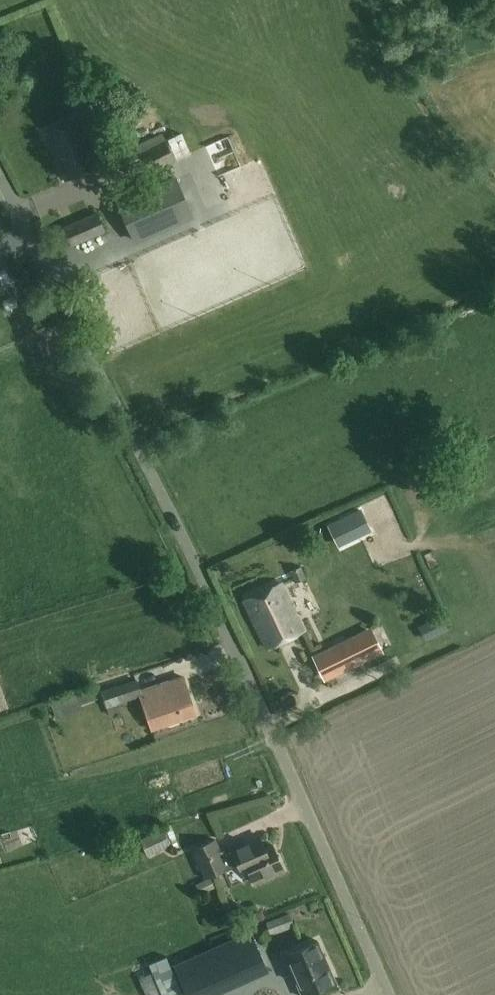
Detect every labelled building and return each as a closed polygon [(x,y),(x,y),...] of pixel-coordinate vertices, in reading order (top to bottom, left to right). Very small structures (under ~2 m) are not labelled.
[(79,118),(46,131),(65,179),(98,166),(82,125),(79,118)] [(145,133),(163,130),(160,119),(143,123),(145,133)] [(179,134),(169,140),(181,159),(190,153),(179,134)] [(175,160),(165,140),(137,155),(147,174),(175,160)] [(155,214),(129,226),(135,240),(192,215),(176,178),(145,192),(155,214)] [(96,213),(63,227),(71,245),(104,231),(96,213)] [(7,294),(17,288),(8,270),(0,274),(0,281),(7,294)] [(302,566),(292,570),(296,582),(307,579),(302,566)] [(304,630),(282,582),(244,600),(266,647),(304,630)] [(324,676),(379,649),(369,630),(315,657),(324,676)] [(159,685),(140,692),(136,680),(101,691),(106,707),(141,695),(152,729),(195,715),(183,677),(170,682),(171,686),(161,690),(159,685)] [(97,698),(94,688),(77,694),(80,703),(97,698)] [(169,845),(163,830),(141,840),(147,855),(169,845)] [(228,868),(238,863),(240,867),(246,865),(254,882),(284,869),(273,844),(265,848),(259,834),(231,847),(232,850),(222,854),(215,839),(192,849),(205,878),(228,868)] [(270,932),(293,924),(289,914),(267,922),(270,932)] [(175,965),(189,994),(206,994),(266,968),(250,932),(175,965)] [(303,994),(309,994),(337,982),(317,940),(285,955),(303,994)] [(182,993),(166,957),(149,964),(162,994),(178,994),(182,993)] [(280,982),(252,994),(253,994),(286,994),(280,982)]
